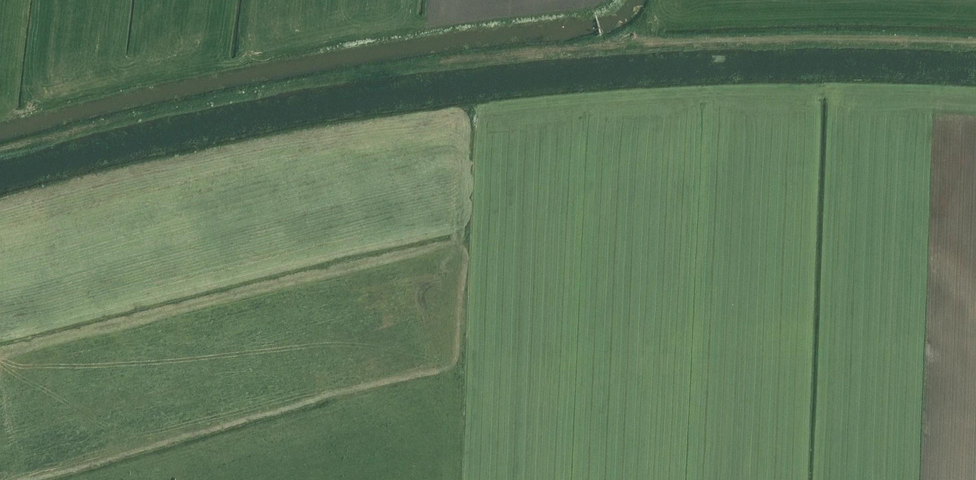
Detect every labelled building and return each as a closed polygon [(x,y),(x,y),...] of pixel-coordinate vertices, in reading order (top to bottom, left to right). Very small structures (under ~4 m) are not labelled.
[(602,45),(611,40),(607,34),(599,40),(602,45)]
